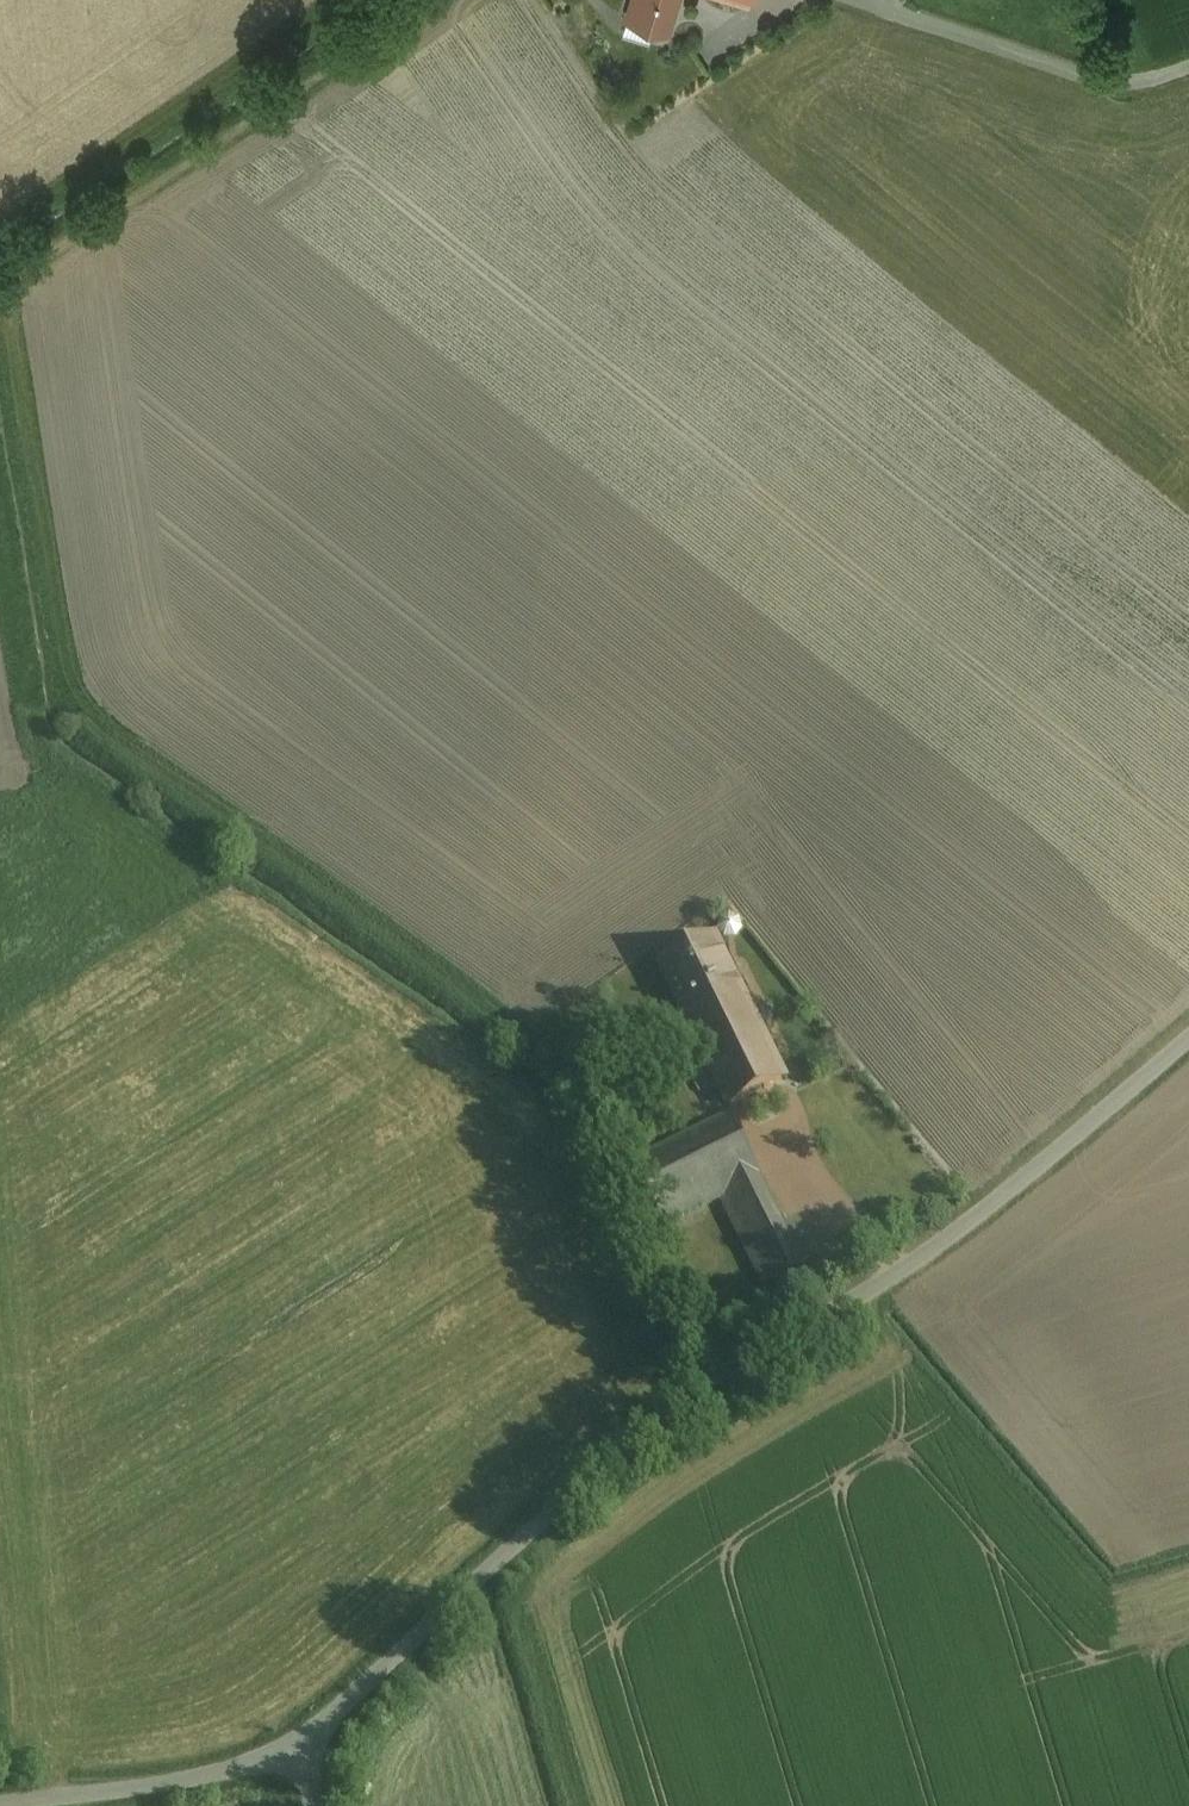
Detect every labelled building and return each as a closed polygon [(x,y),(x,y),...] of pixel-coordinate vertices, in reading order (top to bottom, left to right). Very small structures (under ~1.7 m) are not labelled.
[(627,19),(668,32),(677,0),(633,0),(627,19)] [(718,936),(657,966),(730,1111),(791,1081),(718,936)] [(730,1115),(636,1161),(667,1224),(722,1197),(767,1288),(806,1269),(730,1115)]
